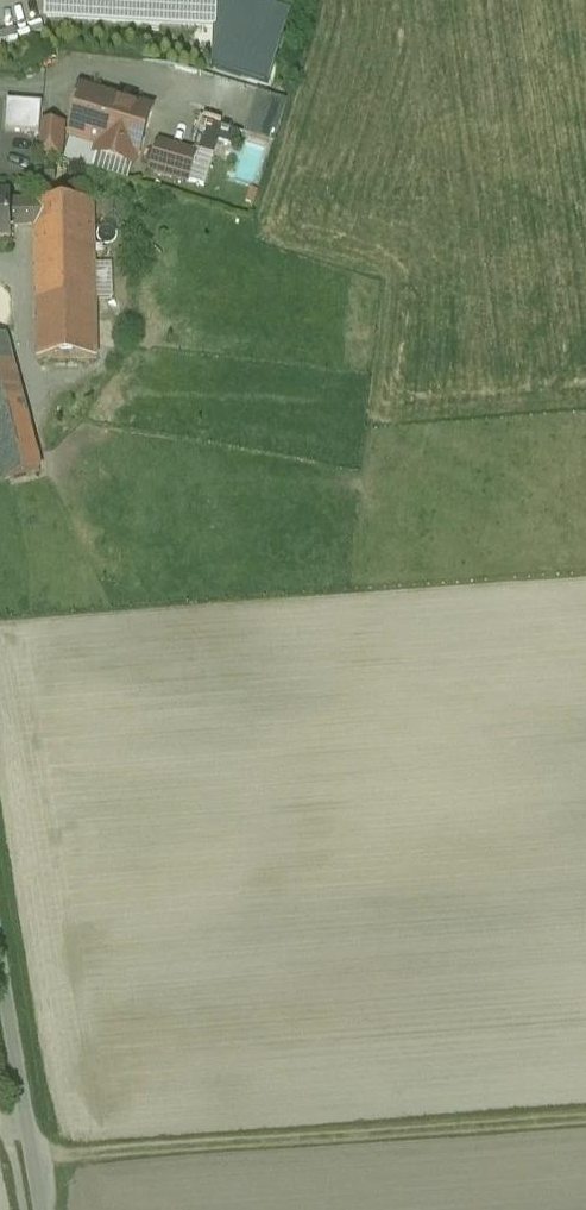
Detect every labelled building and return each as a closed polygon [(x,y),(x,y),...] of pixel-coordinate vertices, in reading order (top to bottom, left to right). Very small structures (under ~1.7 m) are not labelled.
[(48,18),(216,28),(218,0),(49,0),(48,18)] [(107,97),(83,90),(77,111),(80,112),(73,137),(101,145),(99,155),(134,165),(137,156),(138,157),(152,113),(106,99),(107,97)] [(287,101),(259,93),(247,137),(275,145),(287,101)] [(43,104),(8,101),(6,132),(40,134),(43,104)] [(210,107),(202,166),(216,167),(219,143),(241,146),(243,126),(227,124),(229,110),(210,107)] [(64,127),(43,125),(40,156),(61,158),(64,127)] [(196,154),(162,144),(154,171),(188,182),(196,154)] [(0,196),(0,239),(12,239),(12,226),(11,204),(11,195),(0,196)] [(95,202),(35,203),(35,204),(36,226),(39,359),(99,359),(95,202)] [(36,226),(35,204),(11,204),(12,226),(36,226)] [(0,339),(0,476),(2,483),(42,473),(37,456),(6,338),(0,339)]
